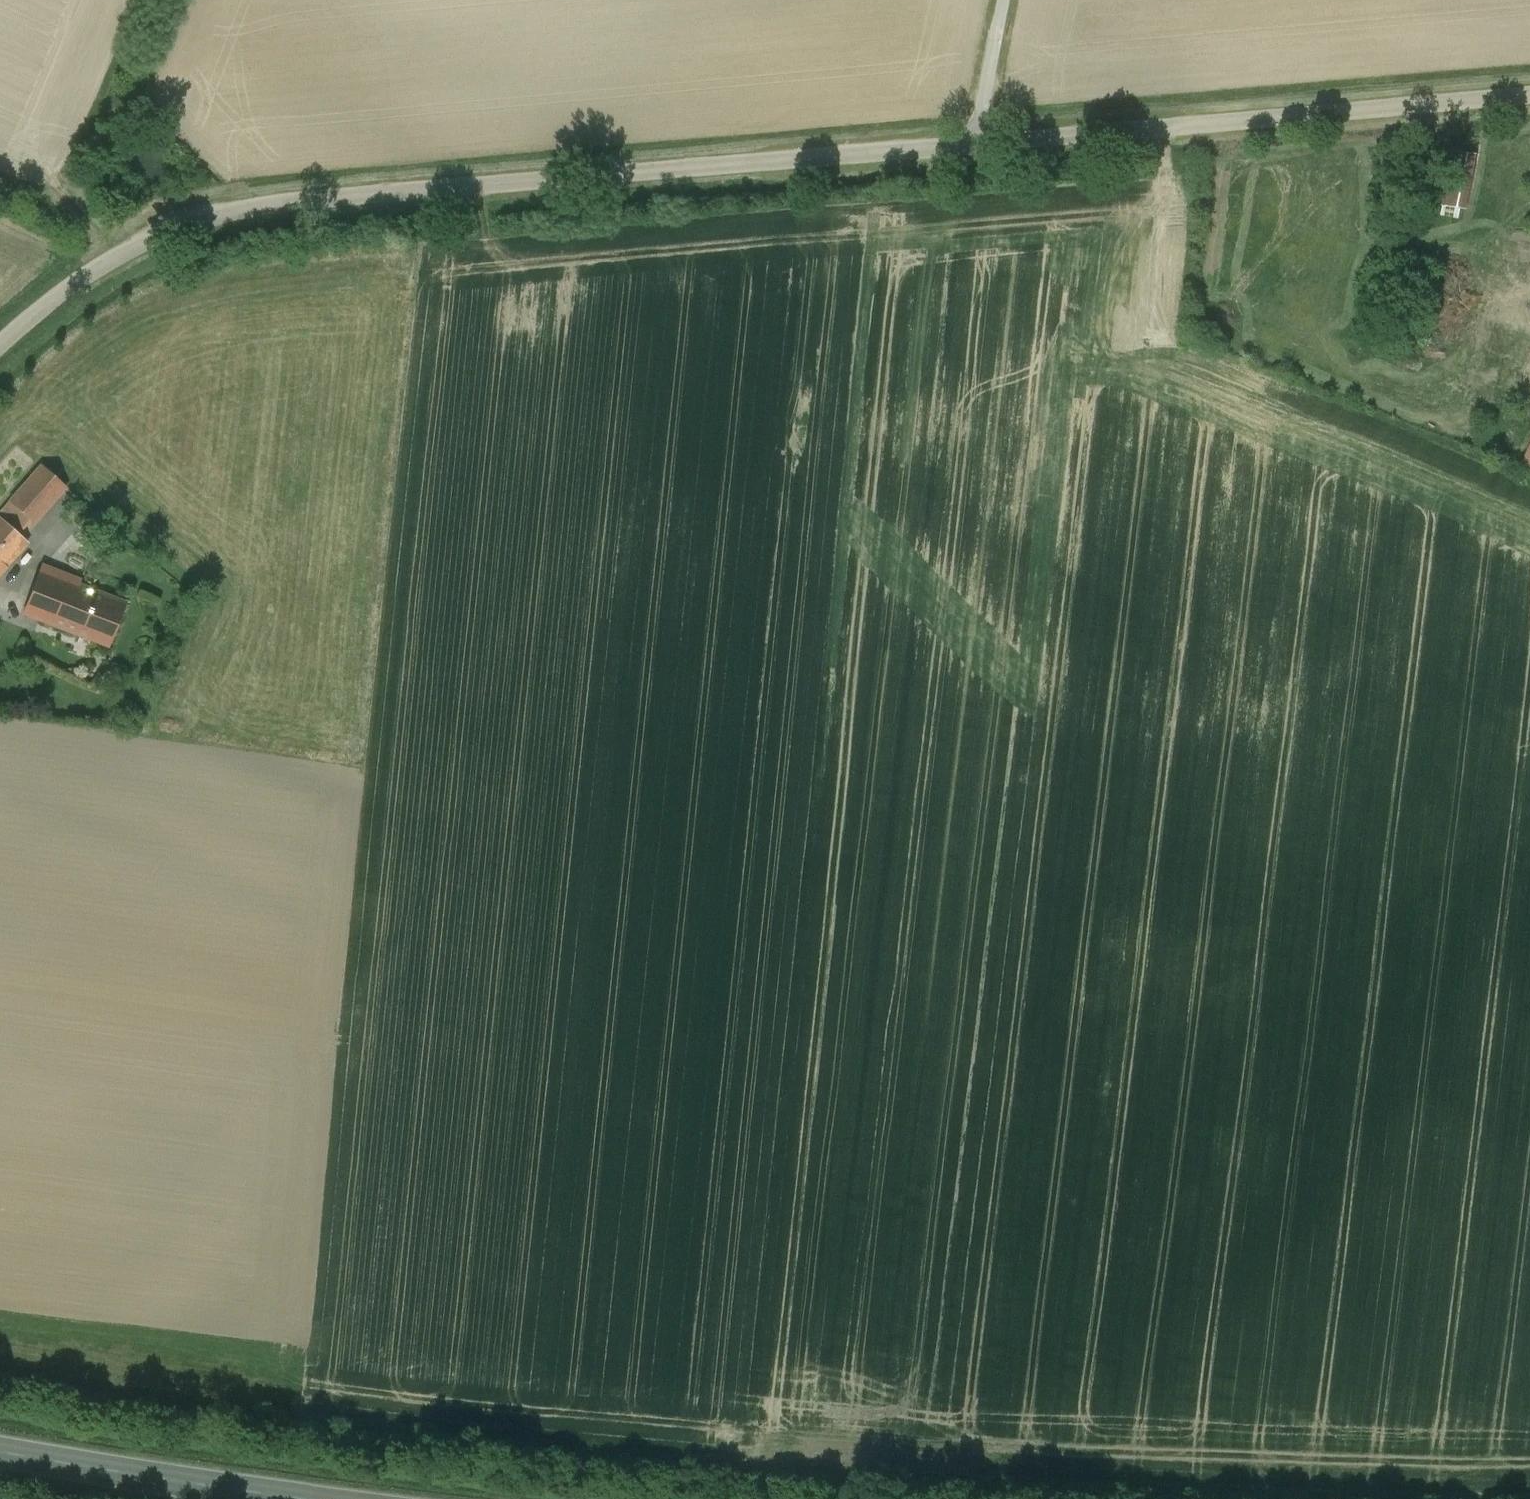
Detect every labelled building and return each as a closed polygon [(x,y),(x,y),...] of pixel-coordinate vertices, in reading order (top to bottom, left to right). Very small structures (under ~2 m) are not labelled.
[(1476,154),(1453,151),(1449,172),(1472,176),(1476,154)] [(1472,176),(1449,172),(1442,205),(1467,209),(1472,176)] [(41,465),(10,501),(29,518),(34,522),(65,486),(41,465)] [(10,501),(0,512),(0,517),(17,532),(29,518),(10,501)] [(27,541),(17,532),(0,517),(0,572),(27,541)] [(80,579),(42,564),(23,612),(108,645),(125,602),(78,584),(80,579)]
